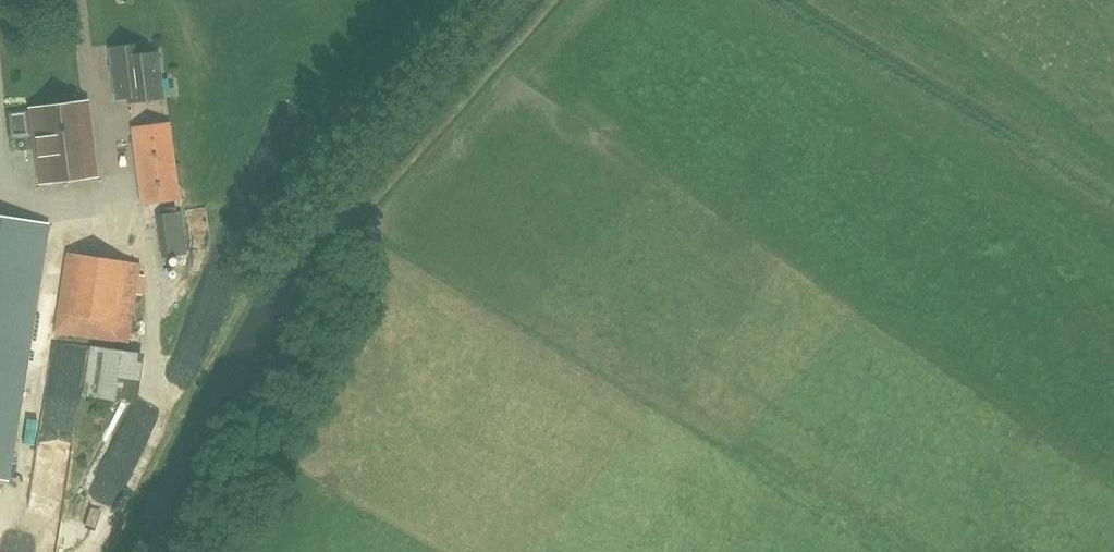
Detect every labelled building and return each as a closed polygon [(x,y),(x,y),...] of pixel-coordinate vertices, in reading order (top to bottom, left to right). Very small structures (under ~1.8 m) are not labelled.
[(117,99),(129,97),(130,102),(163,98),(157,54),(141,56),(139,46),(110,50),(117,99)] [(95,176),(86,102),(32,109),(41,182),(95,176)] [(133,127),(143,204),(179,200),(169,122),(133,127)] [(155,214),(162,259),(189,255),(183,211),(155,214)] [(8,480),(48,225),(0,217),(0,479),(8,480)] [(68,252),(56,332),(128,343),(140,263),(68,252)] [(144,354),(89,346),(82,396),(137,404),(144,354)] [(38,449),(38,445),(59,445),(57,395),(35,396),(37,449),(38,449)] [(94,511),(130,431),(124,428),(126,422),(118,418),(113,429),(119,432),(110,451),(93,443),(67,499),(94,511)]
